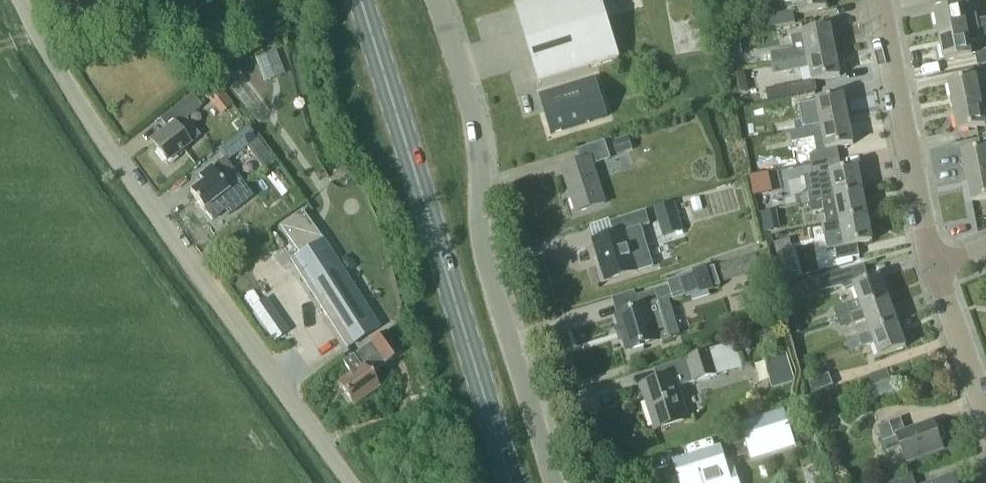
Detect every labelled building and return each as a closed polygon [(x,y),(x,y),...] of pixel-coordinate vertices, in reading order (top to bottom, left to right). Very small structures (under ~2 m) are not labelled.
[(516,7),(523,27),(540,84),(544,82),(586,69),(619,59),(606,18),(601,0),(538,0),(516,7)] [(757,6),(784,0),(784,2),(797,0),(799,14),(827,8),(825,0),(756,0),(757,6)] [(978,20),(977,18),(965,20),(962,7),(935,12),(940,37),(985,27),(985,19),(978,20)] [(765,17),(768,29),(795,24),(793,12),(765,17)] [(940,37),(944,61),(972,55),(969,41),(981,39),(981,37),(985,36),(985,27),(940,37)] [(803,33),(806,50),(795,52),(794,48),(770,53),(772,65),(835,52),(831,28),(803,33)] [(742,56),(739,39),(724,41),(727,58),(742,56)] [(774,76),(810,68),(813,82),(840,76),(835,52),(772,65),(774,76)] [(985,64),(985,52),(976,54),(978,65),(985,64)] [(748,92),(745,73),(730,76),(733,95),(748,92)] [(596,77),(539,95),(539,97),(559,90),(564,106),(545,112),(552,132),(550,132),(551,134),(608,116),(607,115),(590,120),(584,101),(600,96),(594,79),(596,79),(596,77)] [(976,77),(948,83),(953,107),(985,101),(985,92),(979,93),(976,77)] [(215,82),(203,92),(220,114),(231,105),(232,104),(215,82)] [(788,85),(766,89),(768,100),(790,96),(788,86),(788,85)] [(167,163),(190,144),(180,131),(190,124),(186,119),(201,106),(192,94),(159,119),(167,129),(150,142),(167,163)] [(794,122),(796,131),(849,120),(844,96),(816,101),(820,117),(794,122)] [(985,126),(983,112),(985,111),(985,101),(953,107),(958,131),(985,126)] [(853,144),(849,120),(796,131),(790,132),(792,143),(814,138),(817,152),(810,157),(811,163),(840,157),(838,148),(853,144)] [(248,142),(241,132),(216,150),(223,161),(212,169),(211,168),(198,178),(202,183),(190,192),(203,210),(204,209),(212,220),(226,209),(229,214),(245,202),(243,200),(250,194),(240,180),(227,190),(221,181),(233,171),(227,163),(244,150),(262,173),(267,169),(266,168),(273,162),(267,153),(267,152),(255,136),(248,142)] [(628,138),(613,142),(617,154),(632,150),(628,138)] [(590,159),(608,154),(604,141),(577,150),(581,162),(562,168),(576,213),(605,203),(590,159)] [(967,178),(985,174),(985,149),(963,154),(967,178)] [(814,178),(818,177),(821,191),(808,194),(809,203),(810,203),(835,198),(863,193),(858,168),(842,171),(840,157),(811,163),(814,178)] [(773,193),(768,172),(749,176),(753,197),(773,193)] [(967,178),(972,202),(985,199),(985,174),(967,178)] [(810,203),(811,213),(824,210),(827,225),(840,222),(868,216),(863,193),(835,198),(810,203)] [(808,194),(800,195),(802,204),(809,203),(808,194)] [(675,202),(655,208),(663,237),(684,231),(675,202)] [(776,210),(761,213),(763,222),(778,219),(776,210)] [(281,226),(280,227),(281,228),(300,254),(291,260),(347,348),(378,327),(323,240),(302,211),(282,227),(281,226)] [(594,241),(606,281),(654,266),(641,227),(649,224),(645,211),(610,222),(613,235),(594,241)] [(868,216),(840,222),(845,247),(834,249),(836,261),(859,257),(857,245),(873,242),(868,216)] [(248,246),(237,254),(240,260),(252,252),(248,246)] [(721,268),(723,274),(746,267),(744,261),(721,268)] [(796,262),(781,267),(785,281),(801,277),(796,262)] [(838,319),(889,300),(880,277),(869,281),(864,266),(817,280),(820,292),(852,283),(859,301),(834,310),(838,319)] [(715,267),(668,281),(669,286),(673,299),(673,300),(720,285),(715,267)] [(796,285),(786,287),(789,300),(799,297),(796,285)] [(670,338),(659,303),(673,299),(669,286),(633,297),(637,309),(617,316),(628,351),(670,338)] [(288,331),(266,298),(251,309),(273,341),(288,331)] [(897,323),(889,300),(862,310),(838,319),(841,329),(866,320),(871,333),(897,323)] [(897,323),(871,333),(846,342),(850,351),(874,343),(879,357),(906,347),(897,323)] [(370,375),(386,364),(401,353),(386,331),(343,362),(352,375),(338,385),(353,406),(379,387),(370,375)] [(666,381),(640,389),(652,428),(687,417),(678,387),(693,382),(694,384),(718,376),(710,350),(686,358),(686,360),(662,367),(666,381)] [(766,360),(775,389),(799,381),(790,352),(766,360)] [(886,369),(880,372),(883,381),(890,379),(886,369)] [(812,393),(833,385),(829,374),(808,382),(812,393)] [(876,398),(895,392),(891,382),(873,388),(876,398)] [(796,447),(785,410),(740,424),(751,461),(796,447)] [(906,433),(901,419),(878,427),(887,452),(901,447),(906,461),(943,448),(941,442),(943,441),(945,437),(942,430),(938,428),(936,429),(934,423),(913,431),(912,430),(906,433)] [(673,482),(739,482),(734,466),(727,468),(721,449),(674,463),(678,476),(671,478),(673,482)]
